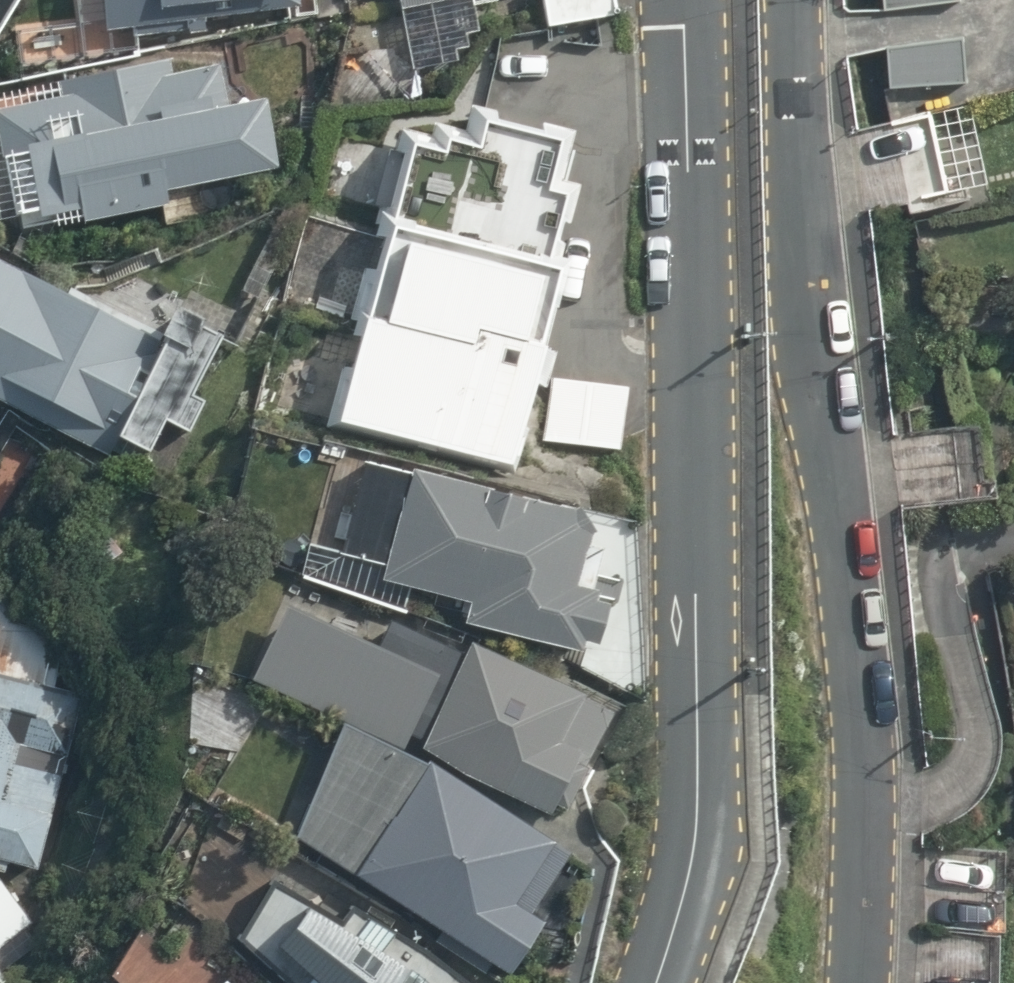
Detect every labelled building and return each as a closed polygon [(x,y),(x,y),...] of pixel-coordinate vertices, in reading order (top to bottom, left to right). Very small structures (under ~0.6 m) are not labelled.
[(132,37),(204,29),(203,14),(297,3),(297,0),(102,0),(105,29),(131,26),(132,37)] [(413,70),(457,61),(454,48),(466,45),(463,32),(477,29),(471,0),(398,0),(413,70)] [(547,25),(613,15),(611,0),(543,0),(547,25)] [(893,54),(971,47),(967,0),(888,0),(893,54)] [(9,228),(168,203),(166,187),(276,169),(265,98),(220,105),(213,65),(164,73),(162,61),(47,79),(50,100),(0,108),(0,175),(9,228)] [(894,87),(897,131),(977,124),(974,81),(894,87)] [(377,225),(564,272),(566,261),(559,259),(563,243),(557,241),(562,221),(570,223),(580,184),(562,180),(574,130),(471,104),(465,127),(433,119),(429,134),(402,127),(377,225)] [(262,298),(303,213),(285,204),(244,290),(262,298)] [(554,308),(564,272),(377,225),(354,315),(466,343),(469,331),(538,348),(548,307),(554,308)] [(228,328),(206,316),(208,311),(177,294),(157,333),(164,337),(161,344),(0,260),(0,403),(110,458),(119,440),(149,456),(168,421),(189,431),(206,398),(194,392),(228,328)] [(554,352),(538,348),(469,331),(466,343),(354,315),(326,425),(514,472),(536,385),(545,387),(554,352)] [(545,440),(618,449),(626,386),(552,377),(545,440)] [(462,622),(575,651),(578,641),(589,644),(599,604),(587,601),(599,554),(580,550),(583,532),(578,521),(571,509),(408,467),(407,472),(364,461),(340,553),(383,564),(379,580),(467,603),(462,622)] [(569,661),(641,696),(630,521),(579,508),(578,521),(583,532),(580,550),(599,554),(587,601),(599,604),(589,644),(578,641),(575,651),(569,661)] [(85,554),(98,557),(105,532),(92,528),(85,554)] [(58,868),(104,694),(74,686),(87,635),(34,621),(38,606),(8,599),(0,630),(0,853),(58,868)] [(466,776),(549,814),(553,804),(565,809),(608,715),(578,701),(581,696),(470,645),(470,647),(456,641),(446,664),(427,655),(402,709),(432,722),(420,747),(466,776)] [(303,706),(366,734),(387,686),(349,669),(341,688),(315,677),(303,705),(303,706)] [(352,875),(507,973),(540,921),(528,913),(566,854),(551,845),(553,842),(426,761),(417,775),(383,753),(321,848),(355,869),(352,875)] [(395,903),(389,910),(378,902),(363,921),(310,880),(259,945),(292,970),(282,982),(497,982),(395,903)] [(6,982),(60,982),(78,970),(60,945),(68,939),(34,895),(10,913),(0,900),(0,976),(6,982)]
